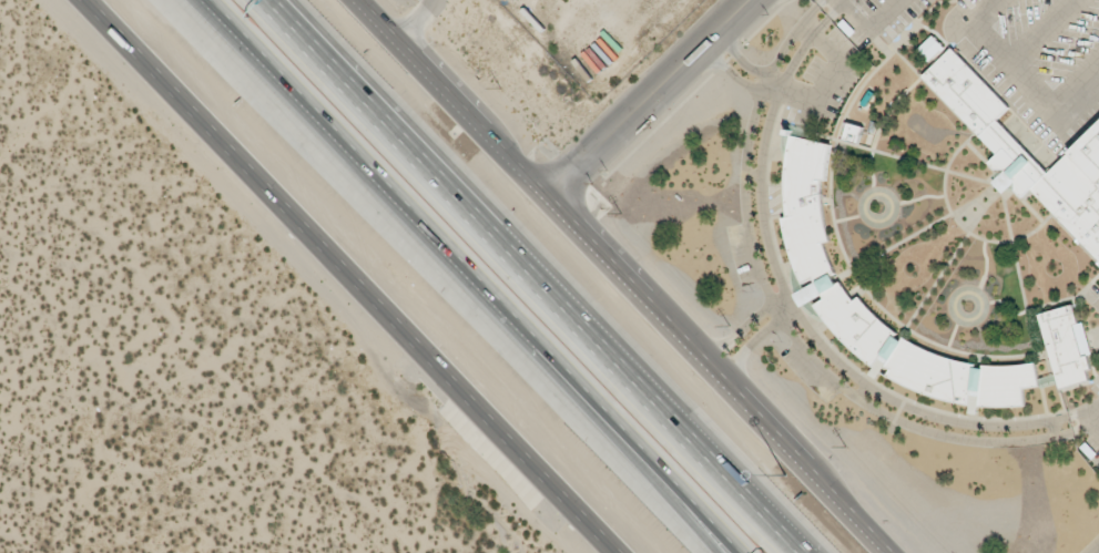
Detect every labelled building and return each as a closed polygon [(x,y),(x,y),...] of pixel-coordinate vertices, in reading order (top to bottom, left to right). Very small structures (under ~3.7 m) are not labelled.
[(928,62),(944,47),(933,35),(917,49),(928,62)] [(1047,172),(996,118),(1008,106),(952,47),(922,76),(997,154),(987,163),(999,176),(993,182),(1003,193),(1011,186),(1023,198),(1031,190),(1098,262),(1098,123),(1047,172)] [(859,141),(861,125),(846,124),(845,139),(859,141)] [(1038,314),(1059,388),(1089,380),(1086,370),(1094,368),(1081,321),(1077,322),(1072,305),(1038,314)]
